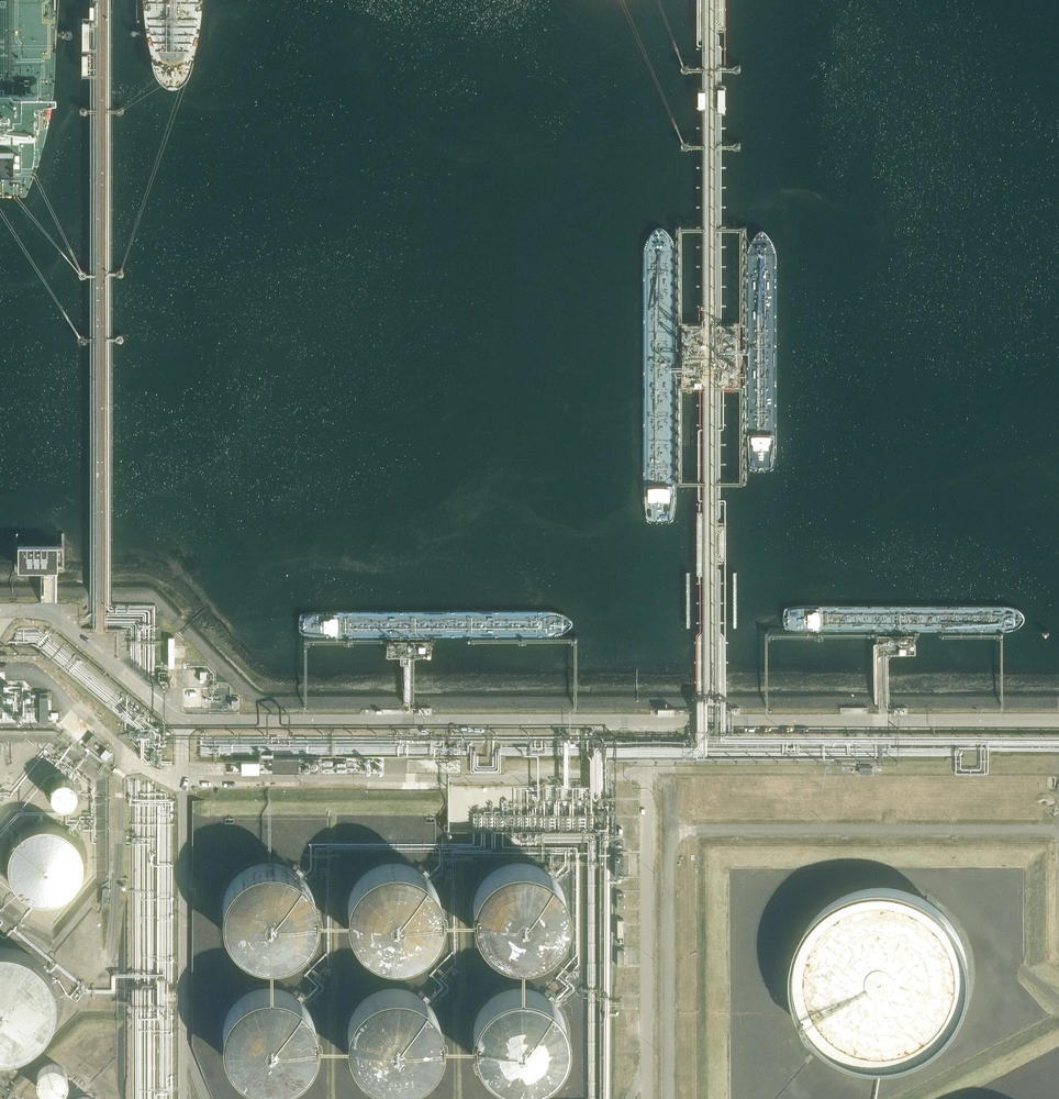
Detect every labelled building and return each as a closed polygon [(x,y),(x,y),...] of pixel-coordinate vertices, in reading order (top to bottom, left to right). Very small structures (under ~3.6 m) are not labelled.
[(58,544),(18,544),(18,570),(58,570),(58,544)] [(93,734),(85,743),(90,747),(98,738),(93,734)] [(272,772),(298,772),(298,756),(272,756),(272,772)] [(230,771),(260,771),(260,759),(230,759),(230,771)] [(77,791),(78,788),(77,785),(76,782),(75,780),(72,778),(70,776),(67,775),(64,775),(61,775),(58,777),(55,779),(53,781),(52,784),(51,787),(51,790),(52,793),(53,796),(55,798),(58,800),(61,801),(64,802),(67,801),(70,800),(72,799),(75,797),(76,794),(77,791)] [(96,820),(96,848),(110,848),(110,820),(96,820)] [(10,873),(14,880),(18,886),(24,891),(31,895),(38,897),(46,898),(54,897),(61,894),(68,890),(73,885),(78,878),(81,871),(82,864),(82,856),(80,848),(77,841),(72,835),(66,830),(59,827),(52,824),(44,824),(36,825),(29,827),(22,832),(17,837),(13,843),(10,850),(8,858),(8,866),(10,873)] [(395,862),(377,866),(363,876),(352,889),(347,906),(348,921),(354,938),(365,951),(388,961),(405,961),(421,955),(437,940),(444,925),(446,908),(439,886),(427,873),(412,865),(395,862)] [(281,864),(270,863),(253,867),(239,876),(228,889),(222,909),(224,927),(232,942),(245,954),(252,958),(269,962),(286,960),(301,953),(313,940),(320,925),(321,907),(319,896),(310,881),(297,870),(281,864)] [(540,867),(516,863),(500,868),(486,879),(477,893),(473,913),(476,930),(485,945),(501,957),(518,961),(535,960),(555,949),(566,935),(571,919),(571,905),(565,889),(555,875),(540,867)] [(804,990),(810,1009),(820,1026),(833,1040),(850,1051),(868,1058),(887,1061),(907,1060),(926,1054),(943,1044),(958,1031),(969,1015),(976,996),(979,977),(977,957),(972,939),(962,922),(948,907),(932,896),(914,889),(894,886),(875,887),(856,893),(839,903),(824,916),(813,932),(806,951),(803,970),(804,990)] [(111,889),(104,888),(103,902),(109,902),(110,892),(111,892),(111,889)] [(3,1052),(14,1051),(25,1047),(34,1041),(43,1033),(49,1024),(53,1013),(55,1002),(55,991),(52,980),(48,970),(41,961),(32,954),(22,948),(11,945),(0,944),(0,1052),(3,1052)] [(290,994),(271,989),(254,992),(240,1000),(229,1013),(223,1029),(223,1045),(229,1061),(242,1076),(257,1083),(274,1085),(296,1078),(308,1067),(316,1053),(318,1032),(314,1016),(304,1003),(290,994)] [(535,989),(519,989),(503,993),(489,1004),(480,1018),(476,1037),(479,1053),(487,1068),(504,1081),(521,1086),(538,1084),(557,1074),(567,1061),(573,1045),(571,1023),(563,1008),(551,996),(535,989)] [(410,993),(396,991),(379,993),(365,1001),(354,1014),(347,1033),(348,1049),(354,1065),(365,1077),(380,1085),(397,1087),(413,1083),(421,1079),(433,1068),(441,1053),(442,1029),(436,1014),(425,1001),(410,993)] [(68,1081),(69,1077),(68,1074),(67,1071),(66,1069),(64,1066),(62,1064),(59,1063),(56,1062),(53,1062),(50,1062),(47,1063),(44,1064),(42,1066),(40,1069),(38,1071),(37,1074),(37,1077),(37,1081),(38,1083),(40,1086),(42,1089),(44,1091),(47,1092),(50,1093),(53,1093),(56,1093),(59,1092),(62,1091),(64,1089),(66,1086),(67,1084),(68,1081)]
